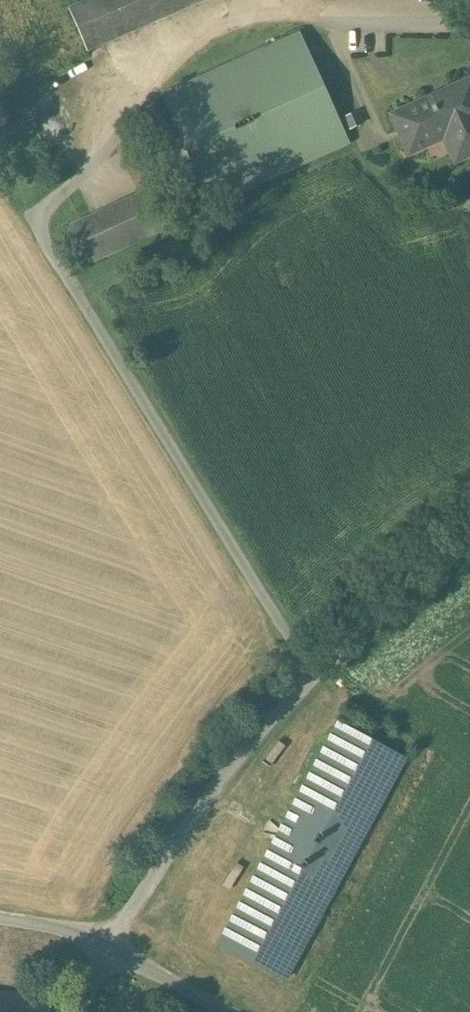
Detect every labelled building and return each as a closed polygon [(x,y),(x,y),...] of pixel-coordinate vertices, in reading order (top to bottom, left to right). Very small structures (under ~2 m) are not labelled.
[(69,10),(87,50),(203,0),(92,0),(69,10)] [(299,36),(164,97),(213,202),(347,141),(299,36)] [(393,115),(409,150),(444,134),(456,161),(469,155),(469,80),(393,115)] [(341,117),(347,130),(366,122),(360,109),(341,117)] [(154,188),(69,227),(86,264),(171,225),(154,188)] [(339,723),(220,944),(285,979),(405,759),(339,723)]
